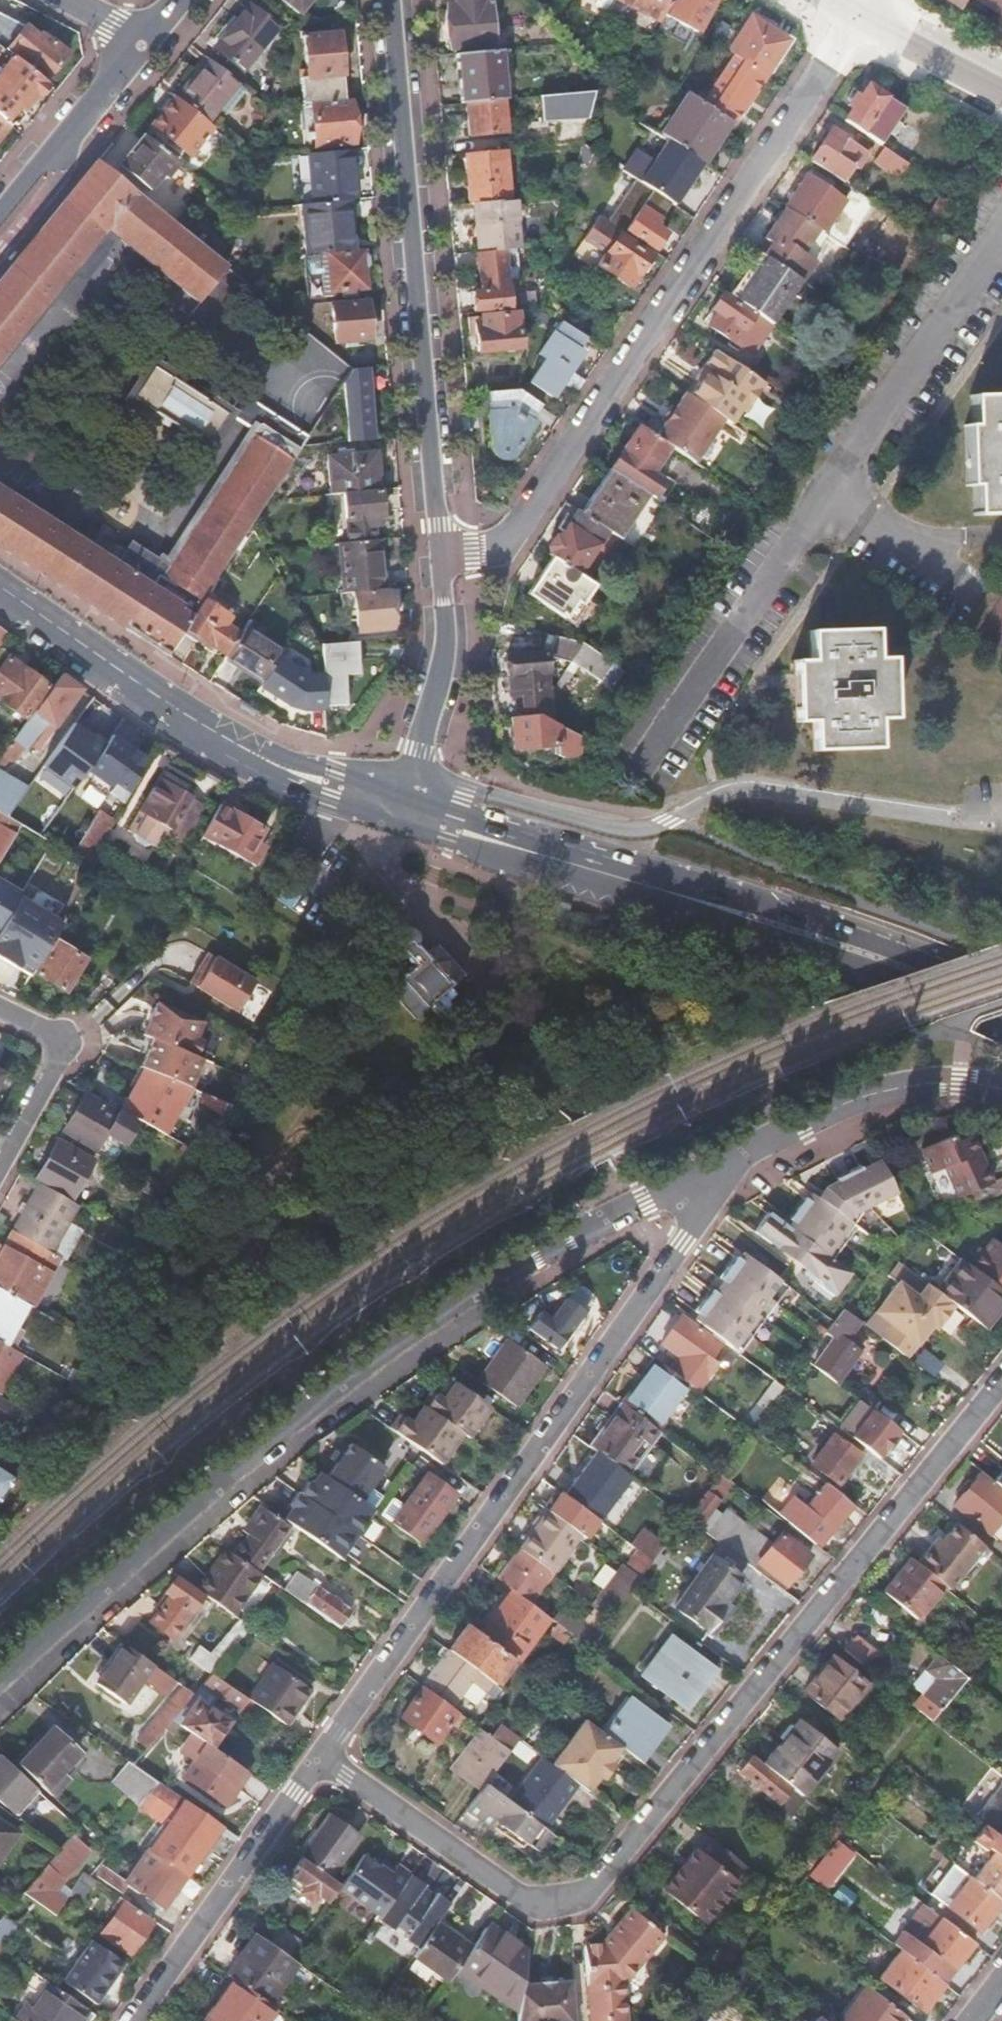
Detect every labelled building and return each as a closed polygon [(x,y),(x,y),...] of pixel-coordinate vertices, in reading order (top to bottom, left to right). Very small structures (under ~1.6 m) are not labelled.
[(298,15),(309,0),(279,0),(298,15)] [(490,0),(447,4),(451,49),(495,45),(490,0)] [(659,23),(671,0),(616,0),(659,23)] [(665,16),(696,33),(713,0),(673,0),(665,16)] [(248,6),(214,48),(242,70),(258,50),(261,52),(269,41),(267,39),(275,28),(248,6)] [(13,56),(45,82),(67,54),(52,41),(50,42),(40,34),(0,14),(0,46),(13,56)] [(751,18),(728,52),(734,57),(765,77),(787,42),(751,18)] [(301,78),(303,104),(310,103),(344,100),(339,34),(303,37),(307,78),(301,78)] [(501,50),(456,55),(460,104),(466,104),(501,100),(506,100),(501,50)] [(10,125),(45,82),(13,56),(0,72),(0,117),(10,125)] [(704,104),(725,118),(734,125),(765,77),(734,57),(704,104)] [(188,82),(176,98),(206,122),(217,109),(238,83),(209,61),(191,84),(188,82)] [(245,89),(238,83),(217,109),(225,115),(245,89)] [(852,109),(843,121),(880,146),(905,110),(868,86),(859,98),(855,95),(848,106),(852,109)] [(581,143),(594,92),(540,97),(542,118),(554,117),(556,146),(569,144),(581,143)] [(687,93),(659,135),(667,141),(697,161),(725,118),(704,104),(687,93)] [(176,98),(175,97),(151,126),(189,157),(213,127),(206,122),(176,98)] [(344,100),(310,103),(313,133),(307,134),(308,140),(314,140),(315,147),(353,143),(349,100),(344,100)] [(504,133),(501,100),(466,104),(469,137),(504,133)] [(10,125),(0,117),(0,138),(10,125)] [(831,130),(811,161),(844,182),(863,150),(859,148),(862,143),(855,139),(852,143),(831,130)] [(164,179),(177,164),(143,136),(118,167),(148,191),(160,176),(164,179)] [(667,141),(639,182),(652,191),(670,203),(673,205),(701,164),(697,161),(667,141)] [(577,159),(581,143),(569,144),(565,160),(577,159)] [(589,149),(581,143),(577,159),(585,165),(589,149)] [(910,180),(917,171),(885,149),(875,163),(896,178),(899,173),(910,180)] [(304,154),(308,204),(349,200),(353,199),(349,150),(304,154)] [(506,150),(465,153),(470,204),(477,203),(510,200),(506,150)] [(72,266),(81,273),(113,234),(196,303),(226,267),(220,261),(175,225),(133,191),(124,183),(97,162),(0,281),(0,355),(72,266)] [(785,208),(823,233),(843,202),(806,177),(785,208)] [(875,186),(867,197),(878,205),(886,193),(875,186)] [(670,203),(652,191),(625,230),(654,249),(665,233),(654,226),(670,203)] [(305,229),(308,254),(321,253),(354,250),(354,245),(344,246),(343,231),(352,231),(349,200),(308,204),(311,228),(305,229)] [(515,200),(510,200),(477,203),(481,232),(477,232),(479,253),(520,249),(515,200)] [(301,229),(305,229),(311,228),(308,204),(299,205),(301,229)] [(820,254),(830,238),(823,233),(785,208),(765,239),(766,240),(758,253),(800,281),(806,285),(824,257),(820,254)] [(182,215),(175,225),(220,261),(225,246),(197,223),(195,225),(182,215)] [(344,246),(354,245),(352,231),(343,231),(344,246)] [(619,234),(598,265),(630,287),(640,272),(642,274),(645,272),(652,262),(652,260),(651,258),(650,257),(651,255),(619,234)] [(311,298),(325,297),(356,295),(355,289),(367,288),(365,269),(368,264),(367,256),(363,253),(363,251),(321,254),(321,253),(308,254),(311,298)] [(728,297),(741,305),(771,325),(800,281),(758,253),(757,253),(728,297)] [(480,292),(473,292),(475,312),(510,308),(505,264),(478,267),(480,292)] [(751,355),(771,325),(741,305),(740,306),(722,295),(711,310),(717,314),(709,326),(751,355)] [(368,301),(332,304),(336,342),(371,339),(368,301)] [(481,323),(476,324),(478,353),(500,351),(509,353),(520,348),(517,314),(481,318),(481,323)] [(582,336),(561,322),(539,354),(547,359),(530,383),(551,397),(581,353),(577,350),(573,348),(582,336)] [(312,408),(352,369),(307,324),(262,367),(291,396),(296,391),(312,408)] [(573,348),(577,350),(586,338),(582,336),(573,348)] [(751,403),(764,383),(714,350),(704,365),(705,372),(699,382),(689,397),(723,419),(731,424),(740,410),(745,412),(751,403)] [(350,439),(377,436),(372,364),(355,366),(352,369),(346,379),(350,439)] [(207,446),(228,414),(227,412),(153,365),(132,398),(207,446)] [(705,372),(704,365),(695,380),(699,382),(705,372)] [(518,389),(488,392),(490,412),(489,413),(492,452),(494,456),(497,459),(501,460),(505,460),(508,459),(512,457),(532,425),(528,421),(540,404),(534,400),(518,389)] [(167,653),(184,626),(193,613),(200,602),(209,589),(257,515),(268,498),(292,462),(309,436),(241,392),(227,412),(228,414),(254,431),(251,435),(168,565),(161,576),(153,587),(127,628),(167,653)] [(692,461),(695,463),(723,419),(689,397),(685,393),(674,409),(666,421),(656,437),(663,442),(669,446),(691,460),(692,461)] [(962,427),(962,486),(970,487),(970,515),(1001,514),(1001,398),(968,399),(969,427),(962,427)] [(662,418),(666,421),(674,409),(670,406),(662,418)] [(653,471),(669,446),(663,442),(656,437),(639,427),(623,451),(630,456),(618,474),(649,495),(654,498),(666,480),(653,471)] [(328,455),(331,493),(344,491),(381,488),(377,451),(328,455)] [(623,451),(611,470),(618,474),(630,456),(623,451)] [(618,537),(633,547),(659,508),(646,499),(649,495),(618,474),(611,470),(582,514),(618,537)] [(381,488),(344,491),(347,518),(383,515),(381,488)] [(127,628),(153,587),(161,576),(168,565),(131,541),(116,564),(0,489),(0,546),(127,628)] [(274,498),(268,498),(257,515),(275,513),(274,498)] [(548,554),(553,558),(578,574),(596,547),(607,554),(618,537),(582,514),(577,511),(560,535),(555,537),(548,546),(550,551),(548,554)] [(380,539),(340,542),(345,580),(346,592),(354,591),(385,588),(380,539)] [(583,602),(594,585),(578,574),(553,558),(529,594),(575,625),(588,606),(583,602)] [(388,588),(385,588),(354,591),(358,631),(392,628),(388,588)] [(193,613),(184,626),(226,653),(243,627),(249,618),(209,589),(199,603),(193,613)] [(226,653),(224,657),(262,681),(282,651),(243,627),(226,653)] [(805,660),(790,660),(790,719),(806,719),(807,750),(870,750),(869,718),(886,718),(885,660),(868,660),(868,630),(804,631),(805,660)] [(584,643),(555,636),(553,646),(551,657),(573,662),(578,665),(600,680),(602,681),(614,663),(613,662),(584,643)] [(358,641),(324,644),(325,674),(326,705),(346,704),(346,674),(360,673),(358,641)] [(524,700),(525,715),(537,714),(549,721),(553,723),(550,711),(549,692),(549,690),(546,658),(546,654),(545,654),(507,657),(511,694),(514,694),(523,693),(524,700)] [(326,713),(326,705),(325,674),(308,675),(280,656),(261,688),(290,706),(303,712),(326,713)] [(0,668),(0,701),(24,718),(47,686),(7,658),(0,668)] [(552,693),(556,696),(572,673),(573,673),(578,665),(573,662),(552,693)] [(614,689),(626,670),(614,663),(602,681),(614,689)] [(81,689),(61,674),(3,755),(12,761),(23,747),(28,751),(39,736),(43,740),(81,689)] [(549,692),(550,711),(552,711),(560,698),(556,696),(552,693),(549,690),(549,692)] [(119,716),(92,697),(63,737),(91,756),(119,716)] [(525,715),(512,716),(515,747),(558,744),(553,723),(549,721),(537,714),(525,715)] [(6,816),(27,787),(0,771),(0,812),(6,816)] [(27,787),(6,816),(21,824),(51,842),(71,855),(97,810),(111,819),(121,801),(93,782),(80,799),(37,772),(37,773),(27,787)] [(157,779),(138,811),(184,838),(203,806),(187,796),(186,791),(176,786),(171,787),(157,779)] [(218,804),(201,834),(246,859),(257,839),(263,829),(218,804)] [(97,810),(71,855),(86,864),(111,819),(97,810)] [(1,825),(0,827),(0,859),(15,833),(21,824),(6,816),(0,812),(0,824),(1,825)] [(51,842),(21,824),(15,833),(34,844),(46,851),(51,842)] [(257,839),(246,859),(254,864),(265,844),(257,839)] [(256,879),(244,898),(250,901),(260,883),(256,879)] [(14,935),(20,938),(26,923),(0,911),(0,963),(14,935)] [(414,1020),(461,976),(434,946),(423,956),(413,945),(415,943),(407,929),(403,929),(401,930),(398,932),(396,935),(396,938),(396,942),(397,943),(398,945),(396,947),(391,942),(365,965),(388,991),(395,984),(402,991),(394,998),(414,1020)] [(58,941),(37,974),(65,991),(85,958),(58,941)] [(215,948),(195,980),(237,1007),(257,975),(215,948)] [(152,1002),(143,1034),(192,1047),(201,1016),(152,1002)] [(154,1038),(144,1062),(191,1082),(201,1058),(154,1038)] [(227,1057),(207,1088),(222,1097),(242,1066),(227,1057)] [(136,1118),(164,1133),(188,1087),(143,1068),(121,1110),(136,1118)] [(123,1142),(136,1118),(121,1110),(119,1113),(116,1111),(84,1094),(63,1130),(95,1147),(104,1131),(123,1142)] [(236,1107),(239,1103),(228,1098),(225,1103),(226,1103),(236,1107)] [(982,1165),(977,1152),(969,1133),(952,1141),(949,1134),(918,1148),(929,1172),(942,1166),(955,1196),(990,1182),(982,1165)] [(58,1140),(37,1178),(73,1197),(93,1160),(58,1140)] [(189,1147),(184,1144),(177,1158),(182,1160),(189,1147)] [(864,1208),(894,1193),(881,1165),(875,1169),(872,1164),(861,1169),(859,1165),(846,1171),(864,1208)] [(819,1200),(849,1224),(859,1210),(864,1208),(846,1171),(834,1176),(836,1181),(823,1187),(820,1192),(823,1195),(819,1200)] [(49,1251),(50,1251),(77,1204),(38,1182),(12,1230),(49,1251)] [(841,1244),(854,1228),(849,1224),(819,1200),(815,1198),(813,1196),(809,1201),(806,1199),(802,1196),(794,1206),(841,1244)] [(829,1259),(841,1244),(794,1206),(786,1217),(789,1220),(792,1222),(788,1227),(805,1241),(829,1259)] [(788,1227),(785,1225),(767,1210),(752,1229),(768,1242),(779,1250),(791,1260),(805,1241),(788,1227)] [(32,1307),(51,1273),(41,1267),(49,1251),(12,1230),(0,1252),(0,1289),(27,1304),(32,1307)] [(992,1238),(982,1250),(978,1247),(965,1263),(966,1264),(996,1287),(1001,1292),(1001,1246),(992,1238)] [(829,1259),(805,1241),(791,1260),(803,1269),(813,1277),(811,1280),(829,1295),(846,1274),(829,1259)] [(735,1258),(727,1268),(774,1304),(786,1287),(746,1257),(741,1262),(738,1260),(735,1258)] [(934,1290),(941,1296),(966,1264),(965,1263),(959,1258),(933,1290),(934,1290)] [(933,1328),(951,1304),(941,1296),(897,1261),(886,1275),(896,1283),(873,1312),(889,1324),(879,1338),(905,1357),(929,1325),(933,1328)] [(980,1326),(1001,1298),(1001,1292),(996,1287),(966,1264),(941,1296),(951,1304),(955,1307),(980,1326)] [(774,1304),(727,1268),(719,1279),(722,1282),(725,1284),(721,1290),(762,1320),(774,1304)] [(5,1344),(27,1304),(0,1289),(0,1341),(5,1344)] [(749,1336),(762,1320),(721,1290),(716,1296),(713,1293),(710,1291),(702,1301),(749,1336)] [(544,1308),(528,1329),(538,1336),(556,1348),(583,1311),(566,1298),(553,1315),(544,1308)] [(984,1329),(1001,1307),(1001,1298),(980,1326),(984,1329)] [(722,1341),(737,1353),(749,1336),(702,1301),(694,1312),(697,1314),(700,1316),(697,1322),(712,1333),(722,1341)] [(689,1388),(694,1392),(716,1361),(710,1358),(722,1341),(712,1333),(710,1337),(681,1316),(660,1345),(675,1356),(665,1370),(689,1388)] [(812,1366),(834,1382),(856,1353),(835,1336),(812,1366)] [(491,1370),(482,1383),(517,1405),(527,1391),(524,1389),(542,1362),(507,1339),(487,1367),(491,1370)] [(21,1353),(5,1344),(0,1341),(0,1389),(21,1353)] [(621,1404),(658,1431),(689,1388),(665,1370),(653,1360),(621,1404)] [(451,1372),(402,1431),(444,1465),(493,1405),(451,1372)] [(12,1425),(20,1409),(0,1398),(0,1419),(12,1425)] [(876,1457),(897,1430),(856,1399),(834,1426),(838,1428),(863,1447),(876,1457)] [(588,1446),(626,1474),(658,1431),(621,1404),(620,1403),(588,1446)] [(836,1484),(863,1447),(838,1428),(810,1465),(836,1484)] [(348,1491),(359,1499),(383,1465),(349,1442),(326,1475),(334,1482),(348,1491)] [(987,1464),(1001,1476),(1001,1446),(987,1464)] [(588,1453),(567,1482),(597,1504),(608,1490),(593,1479),(596,1475),(601,1478),(604,1473),(599,1470),(603,1465),(588,1453)] [(15,1476),(0,1466),(0,1497),(15,1476)] [(312,1538),(340,1558),(353,1539),(359,1544),(373,1525),(379,1522),(383,1525),(387,1519),(377,1512),(359,1499),(348,1491),(334,1482),(326,1475),(324,1474),(317,1485),(326,1492),(316,1506),(327,1517),(312,1538)] [(392,1522),(419,1541),(454,1493),(427,1474),(392,1522)] [(979,1474),(954,1505),(969,1518),(994,1487),(979,1474)] [(715,1477),(705,1491),(719,1501),(729,1488),(715,1477)] [(832,1530),(853,1505),(824,1483),(805,1506),(794,1497),(779,1514),(815,1544),(828,1527),(832,1530)] [(705,1491),(701,1496),(702,1497),(688,1516),(701,1526),(719,1501),(705,1491)] [(519,1549),(549,1572),(578,1532),(589,1515),(559,1493),(519,1549)] [(254,1527),(235,1553),(256,1568),(288,1525),(261,1506),(248,1523),(254,1527)] [(746,1563),(753,1568),(757,1562),(785,1584),(809,1555),(780,1532),(771,1544),(725,1510),(707,1534),(718,1543),(746,1563)] [(582,1535),(594,1519),(589,1515),(578,1532),(582,1535)] [(927,1545),(914,1562),(942,1585),(946,1589),(973,1556),(983,1545),(953,1521),(931,1549),(927,1545)] [(625,1542),(639,1553),(652,1535),(638,1525),(625,1542)] [(652,1535),(639,1553),(651,1562),(665,1545),(652,1535)] [(737,1574),(746,1563),(718,1543),(672,1606),(706,1632),(724,1609),(720,1606),(741,1577),(737,1574)] [(983,1545),(973,1556),(981,1563),(990,1551),(983,1545)] [(514,1591),(549,1617),(587,1647),(591,1641),(585,1636),(588,1632),(535,1592),(549,1572),(519,1549),(498,1578),(514,1591)] [(622,1566),(592,1607),(608,1619),(631,1590),(651,1562),(639,1553),(626,1569),(622,1566)] [(916,1618),(942,1585),(914,1562),(910,1559),(884,1593),(916,1618)] [(282,1588),(304,1603),(307,1599),(341,1623),(351,1609),(294,1570),(282,1588)] [(175,1575),(174,1575),(163,1592),(167,1595),(157,1609),(180,1625),(200,1597),(224,1615),(227,1610),(175,1575)] [(514,1659),(516,1661),(549,1617),(514,1591),(480,1634),(514,1659)] [(993,1626),(1001,1633),(1001,1631),(1001,1614),(993,1626)] [(249,1626),(238,1618),(226,1632),(200,1664),(210,1671),(236,1640),(249,1626)] [(478,1670),(495,1683),(514,1659),(480,1634),(468,1624),(450,1649),(451,1650),(478,1670)] [(191,1657),(200,1664),(226,1632),(217,1626),(191,1657)] [(644,1671),(641,1675),(686,1709),(688,1706),(687,1706),(714,1669),(715,1670),(716,1668),(671,1634),(669,1636),(670,1637),(664,1644),(658,1651),(659,1652),(645,1671),(644,1671)] [(844,1650),(868,1669),(876,1658),(852,1639),(844,1650)] [(255,1653),(236,1640),(210,1671),(226,1683),(236,1668),(249,1677),(262,1659),(254,1654),(255,1653)] [(164,1692),(173,1679),(122,1643),(95,1682),(124,1702),(142,1677),(164,1692)] [(454,1703),(478,1670),(451,1650),(426,1682),(454,1703)] [(965,1677),(937,1655),(925,1669),(934,1678),(921,1693),(939,1708),(965,1677)] [(831,1656),(803,1692),(836,1718),(864,1683),(831,1656)] [(247,1697),(286,1723),(296,1709),(293,1707),(306,1687),(271,1663),(247,1697)] [(226,1683),(210,1671),(202,1681),(222,1695),(229,1685),(226,1683)] [(435,1741),(458,1711),(423,1685),(401,1715),(435,1741)] [(193,1693),(182,1686),(161,1711),(171,1718),(190,1696),(193,1693)] [(196,1700),(190,1696),(171,1718),(206,1742),(209,1744),(226,1719),(197,1699),(196,1700)] [(621,1746),(639,1760),(666,1726),(629,1697),(602,1732),(621,1746)] [(156,1736),(171,1718),(161,1711),(146,1729),(156,1736)] [(602,1732),(584,1718),(551,1763),(581,1785),(588,1790),(599,1775),(603,1778),(614,1764),(610,1761),(621,1746),(602,1732)] [(763,1765),(800,1795),(836,1750),(799,1720),(763,1765)] [(499,1724),(490,1736),(509,1750),(518,1738),(499,1724)] [(49,1727),(16,1763),(50,1794),(66,1777),(58,1770),(76,1751),(49,1727)] [(490,1736),(482,1729),(453,1767),(481,1788),(485,1783),(509,1750),(490,1736)] [(229,1790),(244,1768),(209,1744),(206,1742),(184,1776),(225,1804),(233,1793),(229,1790)] [(793,1813),(804,1798),(800,1795),(763,1765),(746,1752),(736,1765),(740,1769),(739,1771),(793,1813)] [(0,1756),(0,1800),(22,1776),(0,1756)] [(546,1829),(547,1830),(581,1785),(551,1763),(542,1756),(508,1801),(546,1829)] [(158,1781),(129,1761),(112,1782),(138,1804),(158,1781)] [(220,1824),(158,1781),(143,1803),(167,1819),(129,1876),(140,1883),(134,1893),(159,1910),(220,1824)] [(508,1801),(485,1783),(481,1788),(466,1808),(519,1849),(523,1844),(530,1850),(546,1829),(508,1801)] [(62,1828),(51,1841),(60,1848),(69,1837),(78,1827),(47,1799),(39,1807),(62,1828)] [(304,1859),(328,1876),(357,1835),(328,1815),(317,1829),(322,1833),(304,1859)] [(843,1829),(825,1815),(812,1830),(830,1844),(836,1837),(843,1829)] [(132,1826),(125,1819),(104,1842),(112,1849),(132,1826)] [(15,1832),(0,1821),(0,1853),(15,1832)] [(954,1864),(969,1875),(972,1877),(1000,1899),(1001,1897),(1001,1838),(984,1824),(972,1840),(954,1864)] [(540,1857),(556,1836),(547,1830),(546,1829),(530,1850),(540,1857)] [(24,1891),(55,1913),(62,1903),(54,1897),(49,1893),(85,1849),(69,1837),(60,1848),(24,1891)] [(851,1848),(836,1837),(830,1844),(818,1860),(832,1871),(851,1848)] [(423,1880),(437,1859),(419,1846),(411,1857),(393,1845),(371,1878),(388,1890),(385,1895),(408,1912),(404,1917),(422,1930),(446,1896),(423,1880)] [(739,1880),(697,1846),(664,1888),(705,1921),(739,1880)] [(326,1899),(338,1882),(328,1876),(304,1859),(301,1857),(284,1882),(310,1900),(316,1892),(326,1899)] [(130,1881),(127,1879),(109,1866),(102,1876),(123,1891),(125,1887),(130,1881)] [(54,1897),(62,1903),(70,1892),(82,1875),(76,1870),(54,1897)] [(84,1871),(82,1875),(70,1892),(83,1901),(97,1880),(84,1871)] [(977,1929),(1000,1899),(972,1877),(969,1875),(946,1905),(977,1929)] [(129,1952),(153,1919),(125,1899),(101,1933),(129,1952)] [(922,1965),(942,1981),(973,1941),(940,1917),(923,1903),(892,1942),(900,1949),(922,1965)] [(583,1943),(589,2020),(625,2020),(624,1984),(661,1934),(660,1933),(652,1926),(637,1913),(629,1907),(601,1942),(583,1943)] [(637,1913),(652,1926),(656,1922),(641,1909),(637,1913)] [(422,1930),(404,1917),(396,1930),(413,1942),(422,1930)] [(436,1922),(413,1955),(448,1980),(456,1967),(471,1947),(436,1922)] [(272,1945),(290,1957),(301,1941),(275,1924),(264,1939),(272,1945)] [(471,1947),(456,1967),(489,1990),(492,1985),(519,2004),(522,1983),(528,1948),(507,1934),(504,1938),(486,1925),(471,1947)] [(264,1939),(256,1933),(244,1951),(249,1954),(232,1978),(233,1978),(268,2003),(296,1962),(290,1957),(272,1945),(264,1939)] [(63,1979),(94,2001),(122,1962),(91,1939),(63,1979)] [(923,2009),(944,1982),(942,1981),(922,1965),(900,1949),(879,1976),(923,2009)] [(204,2020),(205,2020),(264,2020),(274,2007),(268,2003),(233,1978),(204,2020)] [(516,2020),(574,2020),(571,1982),(570,1982),(570,1980),(555,1981),(540,1981),(524,1981),(525,1983),(522,1983),(519,2004),(516,2020)] [(49,1982),(35,2002),(29,1998),(15,2018),(18,2020),(76,2020),(86,2008),(49,1982)] [(905,2015),(866,1985),(838,2020),(900,2020),(905,2015)]
